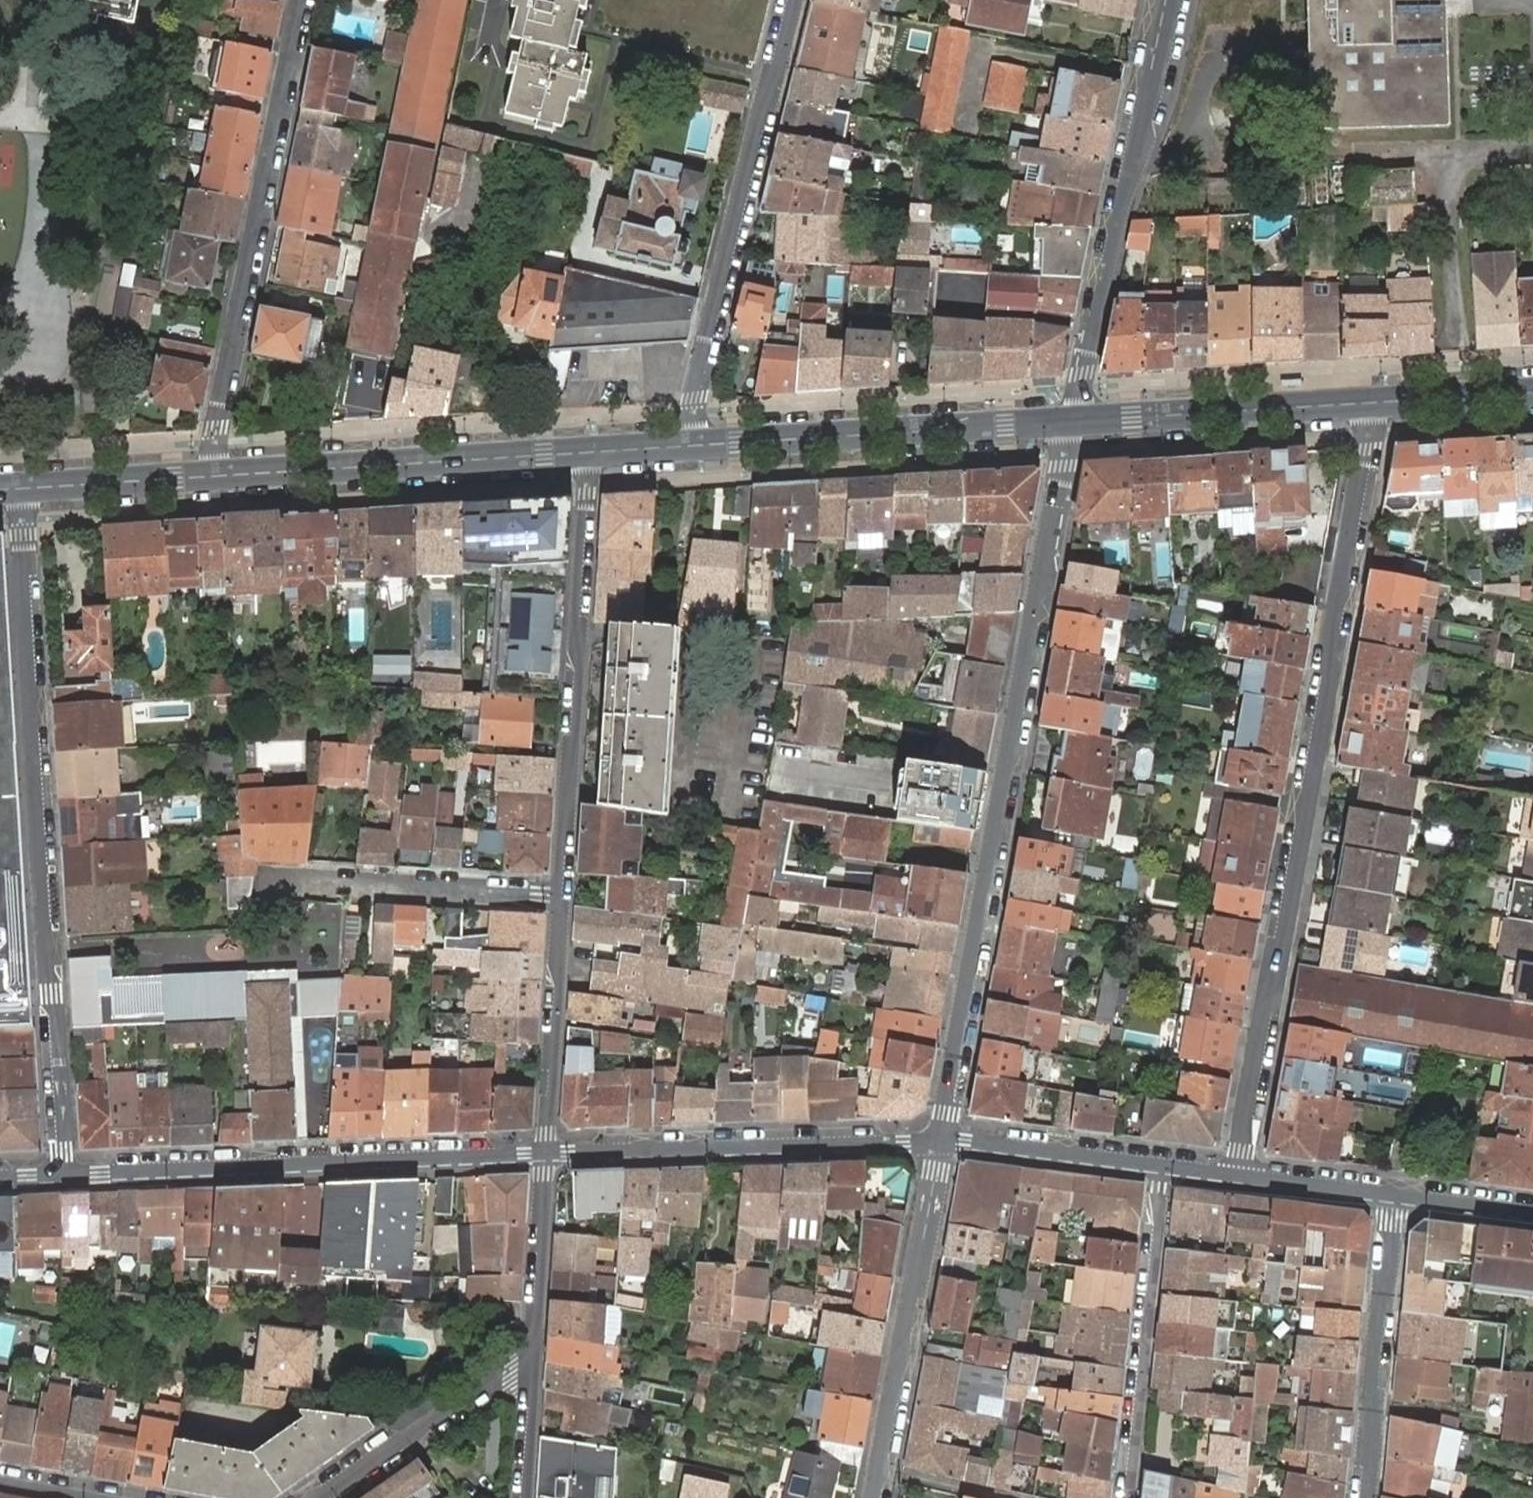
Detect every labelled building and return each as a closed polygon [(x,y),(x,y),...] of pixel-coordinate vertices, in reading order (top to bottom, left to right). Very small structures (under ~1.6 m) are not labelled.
[(38,4),(60,5),(60,0),(73,1),(70,17),(94,22),(95,13),(135,21),(140,0),(38,0),(38,4)] [(275,37),(283,0),(225,0),(223,13),(237,16),(245,18),(243,31),(275,37)] [(370,232),(372,232),(349,348),(376,354),(391,357),(415,241),(433,155),(465,0),(417,0),(409,38),(404,62),(404,68),(395,111),(392,126),(387,146),(379,184),(371,228),(370,232)] [(512,9),(518,9),(511,38),(525,41),(507,115),(564,128),(569,108),(571,101),(571,100),(576,101),(587,57),(567,52),(573,31),(574,25),(580,0),(514,0),(512,9)] [(812,2),(864,11),(870,13),(876,14),(879,0),(812,0),(812,2)] [(951,2),(965,4),(963,10),(972,12),(970,23),(1021,32),(1024,17),(1027,2),(1027,0),(951,0),(951,2)] [(1139,0),(1046,0),(1046,1),(1078,7),(1135,18),(1139,0)] [(1448,128),(1444,4),(1444,0),(1306,0),(1310,131),(1448,128)] [(864,11),(812,2),(795,69),(849,80),(864,11)] [(212,24),(187,19),(184,35),(209,40),(212,24)] [(922,129),(947,134),(967,31),(942,26),(929,95),(922,129)] [(400,61),(404,62),(409,38),(389,34),(387,42),(403,45),(400,61)] [(184,35),(182,45),(211,51),(212,49),(218,50),(214,52),(209,78),(212,82),(211,89),(232,94),(229,110),(259,116),(263,100),(273,52),(213,41),(209,40),(184,35)] [(384,58),(400,61),(403,45),(387,42),(384,58)] [(351,74),(354,58),(313,49),(301,110),(323,113),(343,117),(364,121),(367,106),(353,103),(346,100),(351,74)] [(1012,111),(1020,67),(995,62),(985,106),(1012,111)] [(1017,112),(1026,68),(1020,67),(1012,111),(1017,112)] [(854,89),(855,81),(849,80),(795,69),(787,103),(832,111),(838,86),(854,89)] [(1111,130),(1121,85),(1060,73),(1059,75),(1050,118),(1111,130)] [(749,93),(750,89),(702,79),(697,99),(708,101),(706,107),(743,115),(749,93)] [(840,120),(842,113),(832,111),(787,103),(779,135),(834,146),(836,136),(826,134),(825,137),(819,136),(824,117),(840,120)] [(372,122),(392,126),(395,111),(375,107),(372,122)] [(229,110),(218,108),(213,131),(203,129),(202,135),(212,137),(254,144),(259,116),(229,110)] [(323,113),(301,110),(299,123),(290,167),(335,176),(341,177),(343,170),(348,171),(354,141),(349,141),(350,133),(320,127),(323,113)] [(1105,162),(1111,130),(1050,118),(1046,118),(1045,122),(1053,125),(1049,140),(1042,138),(1011,132),(1009,145),(1023,148),(1039,151),(1105,162)] [(1053,125),(1045,122),(1042,138),(1049,140),(1053,125)] [(469,132),(447,127),(442,148),(437,174),(431,205),(447,209),(455,202),(460,179),(465,153),(480,157),(501,162),(503,152),(505,140),(486,136),(469,132)] [(931,137),(909,132),(907,146),(929,149),(931,137)] [(202,135),(196,133),(193,154),(208,157),(206,164),(248,172),(254,144),(212,137),(202,135)] [(849,161),(852,149),(834,146),(779,135),(774,156),(828,166),(830,157),(849,161)] [(521,144),(505,140),(503,152),(518,156),(521,144)] [(1098,196),(1105,162),(1039,151),(1023,148),(1021,164),(1028,165),(1041,167),(1038,185),(1043,186),(1098,196)] [(590,177),(594,162),(556,153),(553,169),(590,177)] [(840,193),(841,193),(844,181),(826,176),(828,166),(774,156),(769,177),(840,193)] [(830,157),(828,166),(847,170),(849,161),(830,157)] [(924,206),(929,164),(916,161),(913,183),(911,205),(924,206)] [(676,254),(685,257),(688,245),(679,242),(679,240),(686,213),(695,216),(699,198),(704,181),(687,177),(686,184),(675,182),(678,169),(657,163),(654,176),(636,172),(628,205),(607,200),(602,221),(595,248),(616,252),(615,254),(670,267),(672,268),(676,254)] [(248,172),(206,164),(201,192),(243,201),(248,172)] [(1041,167),(1028,165),(1025,182),(1028,183),(1038,185),(1041,167)] [(826,176),(844,181),(847,170),(828,166),(826,176)] [(341,186),(343,178),(341,177),(335,176),(290,167),(281,208),(278,226),(306,231),(307,227),(325,231),(332,232),(336,211),(329,209),(334,184),(341,186)] [(853,182),(855,172),(847,170),(844,181),(853,182)] [(1387,205),(1415,204),(1413,170),(1354,174),(1356,207),(1387,205)] [(845,217),(857,218),(860,209),(837,203),(840,193),(769,177),(762,213),(779,214),(834,217),(845,217)] [(1209,178),(1198,179),(1199,198),(1242,197),(1242,178),(1232,178),(1209,178)] [(1090,230),(1098,196),(1043,186),(1038,185),(1028,183),(1025,182),(1014,181),(1006,225),(1034,227),(1036,227),(1090,230)] [(329,209),(336,211),(341,186),(334,184),(329,209)] [(576,202),(583,204),(587,188),(580,186),(576,202)] [(201,192),(191,190),(182,233),(219,240),(234,244),(243,201),(201,192)] [(1387,229),(1426,227),(1425,203),(1424,203),(1415,204),(1387,205),(1387,229)] [(989,273),(990,273),(991,262),(930,258),(930,222),(931,206),(924,206),(911,205),(909,220),(900,220),(900,226),(897,256),(896,267),(896,269),(894,286),(893,312),(926,315),(934,315),(938,270),(989,273)] [(1314,210),(1302,211),(1302,223),(1314,224),(1314,210)] [(807,263),(849,266),(849,259),(843,258),(843,252),(845,217),(834,217),(779,214),(776,261),(779,262),(807,263)] [(1218,243),(1218,216),(1207,217),(1207,234),(1207,243),(1207,249),(1217,249),(1217,243),(1218,243)] [(1207,234),(1207,217),(1176,219),(1176,235),(1207,234)] [(1135,221),(1133,220),(1128,248),(1148,251),(1151,220),(1135,221)] [(354,240),(367,243),(370,232),(371,228),(357,225),(354,240)] [(306,231),(278,226),(275,240),(285,242),(277,281),(323,291),(326,279),(333,281),(339,251),(323,247),(311,245),(313,233),(306,231)] [(1080,279),(1090,230),(1036,227),(1034,227),(1034,239),(1032,270),(1033,276),(1042,277),(1080,279)] [(176,232),(168,230),(165,243),(173,245),(167,279),(167,280),(166,286),(170,292),(181,294),(187,291),(189,285),(209,289),(219,240),(182,233),(176,232)] [(311,245),(323,247),(326,235),(313,233),(311,245)] [(159,278),(167,279),(173,245),(165,243),(159,278)] [(873,253),(843,252),(843,258),(849,259),(849,266),(852,265),(873,267),(873,253)] [(1470,255),(1472,284),(1477,350),(1521,348),(1517,281),(1515,252),(1470,255)] [(681,270),(685,257),(676,254),(672,268),(681,270)] [(774,290),(777,272),(779,262),(776,261),(750,260),(749,260),(744,283),(774,290)] [(1262,275),(1251,261),(1251,281),(1262,275)] [(777,272),(806,274),(807,263),(779,262),(777,272)] [(136,266),(123,263),(119,287),(132,289),(136,266)] [(883,286),(894,286),(896,269),(873,267),(852,265),(850,284),(863,285),(862,286),(869,287),(876,287),(883,287),(883,286)] [(689,344),(698,300),(565,268),(564,277),(563,281),(558,310),(552,338),(550,353),(554,352),(564,352),(571,352),(604,349),(644,347),(689,344)] [(563,281),(564,277),(542,272),(541,276),(529,273),(526,273),(522,273),(504,296),(499,321),(516,325),(516,326),(529,329),(528,334),(552,338),(558,310),(563,281)] [(1386,356),(1434,353),(1430,282),(1414,283),(1413,277),(1409,272),(1401,273),(1397,278),(1397,284),(1387,284),(1387,292),(1387,299),(1386,323),(1386,356)] [(1073,315),(1080,279),(1042,277),(1033,276),(1012,274),(991,273),(990,273),(989,273),(987,306),(985,320),(985,322),(985,326),(980,382),(1029,379),(1060,377),(1070,330),(1071,320),(1058,318),(1057,328),(1041,326),(1042,320),(1035,319),(1035,309),(1073,315)] [(162,284),(140,279),(137,292),(154,296),(159,297),(162,284)] [(1352,279),(1352,291),(1380,291),(1380,279),(1352,279)] [(1517,281),(1521,348),(1532,347),(1532,280),(1517,281)] [(1175,369),(1206,367),(1207,304),(1207,291),(1207,288),(1207,282),(1185,281),(1185,291),(1175,290),(1175,293),(1175,303),(1175,306),(1175,369)] [(345,301),(355,303),(359,285),(348,283),(345,301)] [(765,340),(767,332),(774,290),(744,283),(731,332),(765,340)] [(1341,299),(1341,286),(1302,285),(1302,293),(1301,361),(1341,359),(1341,322),(1341,299)] [(1251,294),(1251,286),(1240,287),(1241,295),(1213,296),(1213,288),(1207,288),(1207,291),(1207,304),(1206,367),(1251,365),(1251,294)] [(132,289),(119,287),(112,324),(124,327),(132,289)] [(1341,359),(1386,356),(1386,323),(1387,299),(1387,292),(1380,291),(1352,291),(1349,291),(1349,299),(1341,299),(1341,322),(1341,359)] [(154,296),(137,292),(130,324),(147,327),(147,326),(154,296)] [(1143,372),(1175,369),(1175,306),(1175,303),(1175,293),(1144,293),(1143,295),(1143,305),(1143,372)] [(1251,365),(1301,361),(1302,293),(1251,294),(1251,365)] [(1101,374),(1143,372),(1143,305),(1143,295),(1118,294),(1116,305),(1101,374)] [(803,306),(816,307),(816,299),(803,298),(803,306)] [(333,312),(352,315),(355,303),(345,301),(336,299),(333,312)] [(794,393),(841,391),(845,345),(822,344),(825,308),(816,307),(803,306),(801,323),(794,393)] [(308,318),(261,309),(252,353),(300,363),(300,360),(318,364),(326,322),(308,318)] [(1071,320),(1073,315),(1035,309),(1035,319),(1042,320),(1041,326),(1057,328),(1058,318),(1071,320)] [(928,385),(980,382),(985,326),(979,325),(971,325),(963,324),(933,321),(928,385)] [(755,396),(794,393),(801,323),(790,322),(788,334),(767,332),(765,340),(755,396)] [(841,391),(886,388),(891,334),(846,332),(845,345),(841,391)] [(149,403),(200,413),(209,369),(213,351),(196,348),(193,366),(169,361),(173,344),(162,341),(158,359),(149,403)] [(196,348),(173,344),(169,361),(193,366),(196,348)] [(392,381),(383,420),(448,416),(458,368),(460,358),(450,356),(422,350),(415,348),(413,358),(408,378),(393,375),(392,381)] [(566,377),(571,352),(564,352),(554,352),(550,353),(546,371),(541,396),(539,408),(562,396),(564,387),(559,381),(566,377)] [(82,391),(83,413),(104,411),(103,390),(82,391)] [(1511,438),(1514,495),(1515,501),(1515,502),(1532,501),(1532,437),(1511,438)] [(1511,438),(1474,441),(1478,497),(1478,513),(1480,529),(1480,535),(1497,533),(1497,528),(1516,528),(1515,502),(1515,501),(1514,495),(1511,438)] [(1443,498),(1443,500),(1478,497),(1474,441),(1439,443),(1443,498)] [(1384,501),(1383,506),(1392,514),(1411,512),(1419,503),(1418,499),(1443,498),(1439,443),(1393,446),(1384,501)] [(1302,452),(1250,455),(1254,512),(1255,527),(1256,535),(1258,559),(1264,559),(1274,558),(1285,558),(1287,557),(1285,542),(1282,541),(1281,526),(1281,514),(1306,512),(1302,452)] [(1250,455),(1213,457),(1217,516),(1217,522),(1232,521),(1233,537),(1256,535),(1255,527),(1254,512),(1250,455)] [(1213,457),(1166,460),(1170,516),(1170,520),(1217,516),(1213,457)] [(1132,518),(1133,526),(1151,524),(1154,520),(1154,517),(1170,516),(1166,460),(1129,463),(1132,518)] [(1086,465),(1077,519),(1081,523),(1132,518),(1129,463),(1086,465)] [(965,525),(988,525),(1031,525),(1041,468),(963,473),(965,525)] [(943,526),(965,525),(963,473),(928,475),(928,526),(943,526)] [(928,526),(928,475),(894,477),(893,528),(928,528),(928,526)] [(894,477),(849,480),(847,540),(893,540),(893,528),(894,477)] [(849,480),(819,482),(817,537),(840,538),(840,544),(846,544),(847,540),(849,480)] [(819,482),(791,484),(789,533),(795,533),(793,565),(816,566),(817,537),(819,482)] [(752,517),(750,546),(788,550),(789,533),(791,484),(754,486),(752,517)] [(754,486),(737,487),(735,516),(752,517),(754,486)] [(598,567),(594,622),(614,624),(639,627),(643,580),(643,571),(650,571),(655,492),(602,496),(598,567)] [(1478,497),(1443,500),(1444,515),(1478,513),(1478,497)] [(504,502),(462,505),(462,574),(463,589),(463,605),(463,633),(462,678),(462,693),(530,697),(560,698),(562,662),(565,609),(573,498),(538,500),(540,522),(525,523),(528,568),(508,569),(504,502)] [(538,500),(504,502),(508,569),(528,568),(525,523),(540,522),(538,500)] [(462,505),(415,507),(415,575),(415,585),(421,585),(421,574),(455,574),(455,589),(463,589),(462,574),(462,505)] [(415,507),(371,510),(371,575),(415,575),(415,507)] [(371,510),(337,513),(338,584),(343,584),(371,583),(371,575),(371,510)] [(1281,514),(1281,526),(1306,525),(1306,512),(1281,514)] [(337,513),(309,514),(312,603),(326,602),(324,584),(337,584),(338,584),(337,513)] [(309,514),(282,516),(285,571),(282,585),(282,587),(283,587),(301,585),(301,598),(302,603),(312,603),(309,514)] [(282,516),(253,518),(256,586),(282,585),(285,571),(282,516)] [(253,518),(223,519),(227,587),(227,588),(256,586),(253,518)] [(223,519),(196,521),(201,587),(201,589),(201,596),(227,594),(227,588),(227,587),(223,519)] [(196,521),(165,524),(169,589),(201,587),(196,521)] [(165,524),(103,528),(107,597),(162,593),(169,592),(169,589),(165,524)] [(980,574),(1022,575),(1031,525),(988,525),(980,571),(980,574)] [(1083,532),(1076,530),(1070,562),(1096,567),(1100,551),(1081,547),(1083,532)] [(34,1028),(1,536),(0,537),(0,1029),(34,1028)] [(682,610),(676,630),(695,631),(697,611),(733,614),(733,607),(735,608),(740,545),(694,541),(682,610)] [(1376,550),(1372,572),(1401,577),(1404,559),(1405,555),(1376,550)] [(1276,602),(1314,609),(1324,556),(1287,557),(1285,558),(1276,602)] [(1407,578),(1410,562),(1410,561),(1404,559),(1401,577),(1407,578)] [(1407,578),(1418,580),(1421,564),(1410,562),(1407,578)] [(1069,565),(1065,586),(1113,594),(1116,573),(1069,565)] [(890,594),(890,620),(972,616),(1015,614),(1022,575),(980,574),(980,571),(959,573),(958,578),(926,577),(891,577),(890,594)] [(1372,572),(1365,607),(1412,616),(1420,617),(1428,618),(1430,619),(1431,619),(1437,584),(1426,582),(1422,581),(1418,580),(1407,578),(1401,577),(1372,572)] [(371,583),(343,584),(343,596),(371,596),(371,583)] [(1484,593),(1506,597),(1521,599),(1520,584),(1484,587),(1484,593)] [(301,598),(301,585),(283,587),(282,587),(281,591),(286,592),(286,599),(301,598)] [(227,588),(227,594),(228,598),(257,596),(256,586),(227,588)] [(1065,586),(1060,612),(1109,621),(1119,624),(1121,624),(1123,624),(1128,597),(1113,594),(1065,586)] [(1530,588),(1521,588),(1521,599),(1530,600),(1530,588)] [(844,604),(842,621),(890,620),(890,594),(844,593),(844,604)] [(1255,630),(1309,639),(1314,609),(1276,602),(1253,598),(1252,604),(1259,606),(1255,630)] [(813,606),(813,623),(842,621),(844,604),(813,606)] [(1365,607),(1358,644),(1413,654),(1423,656),(1430,619),(1428,618),(1420,617),(1412,616),(1365,607)] [(108,608),(107,608),(85,610),(86,624),(80,624),(77,628),(77,634),(67,634),(69,664),(81,663),(81,673),(112,671),(108,608)] [(1112,629),(1119,624),(1109,621),(1060,612),(1053,649),(1095,657),(1097,651),(1101,628),(1112,629)] [(790,640),(783,682),(807,685),(849,692),(956,708),(996,714),(1015,614),(972,616),(890,620),(842,621),(813,623),(792,624),(790,640)] [(601,808),(641,814),(661,817),(662,801),(663,793),(673,651),(674,629),(639,627),(614,624),(613,641),(603,790),(602,792),(601,808)] [(1112,629),(1101,628),(1097,651),(1115,654),(1121,624),(1119,624),(1112,629)] [(1247,659),(1303,669),(1309,639),(1255,630),(1228,624),(1225,638),(1232,640),(1229,656),(1247,659)] [(1487,667),(1494,668),(1494,666),(1497,651),(1501,631),(1494,631),(1487,667)] [(1223,655),(1229,656),(1232,640),(1225,638),(1223,655)] [(1358,644),(1351,682),(1406,692),(1413,693),(1421,695),(1423,683),(1428,657),(1413,654),(1358,644)] [(1097,691),(1103,659),(1095,657),(1053,649),(1045,695),(1095,703),(1102,705),(1110,707),(1110,706),(1136,710),(1138,698),(1112,693),(1112,694),(1097,691)] [(1497,651),(1494,666),(1509,669),(1512,654),(1497,651)] [(1297,704),(1303,669),(1247,659),(1241,694),(1244,695),(1297,704)] [(422,674),(421,689),(424,690),(462,693),(462,678),(422,674)] [(206,678),(207,696),(233,695),(232,676),(206,678)] [(125,679),(112,680),(112,685),(113,701),(122,701),(144,700),(144,692),(140,687),(134,682),(125,679)] [(807,685),(783,682),(782,694),(798,697),(798,693),(805,694),(799,737),(792,736),(792,733),(776,731),(776,734),(775,743),(798,746),(840,752),(849,692),(807,685)] [(1351,682),(1345,720),(1400,730),(1405,699),(1411,701),(1413,693),(1406,692),(1351,682)] [(86,686),(53,688),(54,705),(87,703),(104,702),(113,701),(112,685),(86,686)] [(530,697),(462,693),(424,690),(423,707),(467,710),(483,712),(482,726),(465,725),(465,741),(529,747),(533,701),(529,701),(530,697)] [(1045,695),(1039,726),(1066,731),(1096,736),(1102,705),(1095,703),(1045,695)] [(1287,761),(1297,704),(1244,695),(1235,751),(1287,761)] [(1400,730),(1406,730),(1411,701),(1405,699),(1400,730)] [(113,701),(104,702),(87,703),(54,705),(57,752),(116,749),(124,748),(122,701),(113,701)] [(1105,738),(1111,707),(1110,707),(1102,705),(1096,736),(1105,738)] [(985,773),(996,714),(956,708),(945,767),(985,773)] [(483,712),(467,710),(465,725),(482,726),(483,712)] [(382,713),(370,713),(370,727),(370,746),(370,748),(379,748),(379,739),(382,739),(382,713)] [(1363,770),(1406,777),(1408,768),(1400,767),(1406,730),(1400,730),(1345,720),(1336,766),(1356,769),(1363,770)] [(352,745),(370,746),(370,727),(352,726),(352,745)] [(1107,759),(1110,739),(1105,738),(1096,736),(1066,731),(1061,758),(1055,757),(1051,779),(1109,789),(1115,760),(1107,759)] [(352,745),(323,742),(318,776),(366,779),(368,763),(370,748),(370,746),(352,745)] [(408,760),(409,750),(379,748),(370,748),(368,763),(371,763),(401,767),(402,759),(408,760)] [(1281,795),(1287,761),(1235,751),(1221,748),(1214,784),(1228,787),(1253,791),(1281,795)] [(117,764),(116,749),(57,752),(60,800),(118,796),(118,780),(96,782),(95,766),(117,764)] [(232,752),(205,753),(207,781),(234,780),(232,752)] [(440,754),(432,753),(432,762),(440,762),(440,754)] [(471,756),(454,754),(451,781),(468,782),(471,756)] [(554,795),(556,759),(498,756),(496,791),(506,792),(554,795)] [(981,793),(985,773),(945,767),(910,762),(906,761),(902,781),(896,821),(943,827),(974,831),(981,793)] [(367,796),(397,801),(401,767),(371,763),(369,779),(367,795),(367,796)] [(96,782),(118,780),(117,764),(95,766),(96,782)] [(1360,786),(1363,770),(1356,769),(1353,785),(1360,786)] [(1407,818),(1414,778),(1411,777),(1406,777),(1363,770),(1360,786),(1356,809),(1403,818),(1407,818)] [(318,776),(318,780),(318,784),(366,788),(366,779),(318,776)] [(242,839),(243,859),(257,860),(307,862),(317,790),(318,784),(318,780),(312,779),(311,790),(263,792),(262,777),(239,779),(239,787),(242,834),(242,839)] [(1101,839),(1110,790),(1109,789),(1051,779),(1042,828),(1101,839)] [(1228,801),(1250,805),(1253,791),(1228,787),(1214,784),(1204,782),(1201,796),(1218,799),(1228,801)] [(485,790),(469,789),(468,790),(466,815),(464,829),(478,830),(481,830),(485,790)] [(238,791),(217,792),(218,812),(239,811),(238,791)] [(1278,810),(1281,795),(1253,791),(1250,805),(1228,801),(1218,799),(1217,808),(1226,810),(1220,843),(1271,852),(1278,810)] [(551,835),(554,795),(506,792),(505,799),(513,800),(512,832),(551,835)] [(60,800),(63,847),(106,844),(125,843),(122,817),(141,814),(140,794),(118,796),(60,800)] [(402,811),(402,805),(397,801),(367,796),(366,806),(395,811),(402,811)] [(432,869),(448,870),(450,854),(454,814),(454,811),(456,797),(439,796),(439,797),(437,809),(434,849),(432,869)] [(437,809),(439,797),(430,797),(429,809),(402,805),(402,811),(397,846),(434,849),(437,809)] [(402,805),(429,809),(430,801),(403,798),(403,800),(402,805)] [(1529,799),(1522,839),(1532,841),(1532,800),(1529,799)] [(828,811),(765,802),(759,833),(749,889),(748,896),(797,903),(823,906),(840,909),(842,890),(773,881),(784,820),(794,821),(826,826),(828,811)] [(582,805),(578,874),(610,876),(638,878),(641,814),(601,808),(582,805)] [(1226,810),(1217,808),(1212,841),(1220,843),(1226,810)] [(1400,858),(1407,818),(1403,818),(1356,809),(1349,808),(1342,848),(1396,857),(1400,858)] [(357,864),(395,867),(397,846),(402,811),(395,811),(393,833),(361,828),(357,864)] [(888,820),(828,811),(826,826),(821,853),(881,862),(888,820)] [(1419,821),(1407,818),(1400,858),(1412,860),(1419,821)] [(943,827),(917,824),(915,840),(971,848),(971,847),(974,831),(943,827)] [(749,889),(759,833),(712,825),(711,839),(739,843),(731,886),(749,889)] [(478,830),(464,829),(462,847),(476,849),(477,840),(478,830)] [(501,831),(481,830),(481,831),(480,841),(500,842),(501,831)] [(548,874),(551,835),(512,832),(509,832),(509,838),(507,872),(548,874)] [(1020,838),(1014,868),(1054,876),(1059,846),(1020,838)] [(228,878),(254,877),(257,860),(243,859),(242,839),(219,840),(219,860),(225,860),(225,878),(228,878)] [(63,847),(66,889),(127,885),(146,884),(143,841),(125,843),(106,844),(63,847)] [(1213,882),(1220,843),(1212,841),(1205,881),(1213,882)] [(1532,882),(1532,841),(1524,880),(1532,882)] [(1264,891),(1271,852),(1220,843),(1213,882),(1219,883),(1264,891)] [(1059,846),(1054,876),(1068,878),(1073,849),(1059,846)] [(1342,848),(1335,887),(1389,896),(1393,897),(1399,860),(1400,858),(1396,857),(1342,848)] [(462,855),(450,854),(448,870),(462,870),(462,855)] [(1137,891),(1137,886),(1140,869),(1142,861),(1129,858),(1124,889),(1137,891)] [(913,883),(915,867),(906,866),(902,881),(913,883)] [(964,890),(966,875),(915,867),(913,883),(914,883),(908,918),(958,926),(964,890)] [(1014,868),(1008,900),(1051,908),(1055,890),(1060,890),(1061,888),(1076,891),(1078,880),(1068,878),(1054,876),(1014,868)] [(1148,888),(1151,871),(1140,869),(1137,886),(1148,888)] [(610,876),(608,910),(663,919),(666,896),(685,897),(686,880),(638,878),(610,876)] [(246,924),(246,925),(248,925),(250,909),(251,899),(252,893),(254,877),(228,878),(225,878),(220,879),(221,893),(228,892),(229,924),(246,924)] [(914,883),(913,883),(902,881),(877,878),(875,895),(873,913),(908,918),(914,883)] [(1508,919),(1532,923),(1532,882),(1524,880),(1515,879),(1508,919)] [(742,931),(743,925),(748,896),(749,889),(731,886),(705,881),(702,925),(705,925),(742,931)] [(1257,925),(1264,891),(1219,883),(1213,917),(1257,925)] [(66,889),(69,936),(131,932),(127,885),(66,889)] [(1336,912),(1333,927),(1382,936),(1386,913),(1392,914),(1395,897),(1393,897),(1389,896),(1335,887),(1330,911),(1336,912)] [(875,895),(842,890),(840,909),(873,913),(875,895)] [(748,896),(743,925),(776,930),(779,908),(797,911),(797,903),(748,896)] [(1008,900),(1004,922),(1055,932),(1059,909),(1051,908),(1008,900)] [(376,906),(371,965),(393,966),(394,962),(394,956),(394,954),(394,949),(395,944),(396,907),(377,905),(376,906)] [(952,956),(958,926),(908,918),(873,913),(840,909),(823,906),(821,919),(876,927),(874,934),(922,941),(921,951),(952,956)] [(427,908),(396,907),(395,944),(425,946),(427,908)] [(732,981),(742,931),(705,925),(705,931),(701,956),(702,956),(705,956),(702,977),(663,971),(666,949),(658,948),(663,919),(608,910),(575,907),(574,939),(614,945),(619,946),(619,942),(644,946),(643,956),(619,953),(617,964),(595,961),(591,995),(637,1001),(637,1002),(657,1005),(686,1009),(725,1014),(729,981),(732,981)] [(1067,934),(1071,912),(1059,909),(1055,932),(1056,932),(1067,934)] [(463,911),(446,910),(445,941),(445,950),(461,950),(463,911)] [(1330,911),(1327,926),(1333,927),(1336,912),(1330,911)] [(545,915),(494,912),(491,952),(543,955),(545,915)] [(1251,960),(1257,925),(1213,917),(1200,915),(1199,924),(1207,926),(1206,930),(1198,928),(1197,935),(1179,932),(1176,946),(1192,949),(1251,960)] [(360,918),(346,918),(344,950),(354,951),(358,951),(360,918)] [(1532,964),(1532,923),(1508,919),(1500,959),(1507,960),(1532,964)] [(1004,922),(996,966),(1038,974),(1049,976),(1056,932),(1055,932),(1004,922)] [(776,930),(743,925),(742,931),(732,981),(749,985),(756,948),(839,961),(842,940),(842,939),(776,930)] [(1333,927),(1327,926),(1323,950),(1328,951),(1333,927)] [(1332,952),(1329,970),(1374,978),(1384,980),(1391,937),(1382,936),(1333,927),(1328,951),(1323,950),(1322,951),(1332,952)] [(445,950),(445,941),(434,939),(433,948),(445,950)] [(543,955),(491,952),(484,951),(480,951),(478,951),(461,950),(445,950),(433,948),(433,960),(433,967),(484,971),(483,979),(542,982),(543,955)] [(952,956),(921,951),(911,950),(896,948),(885,1010),(900,1012),(941,1020),(952,956)] [(1303,948),(1301,965),(1316,968),(1319,951),(1303,948)] [(1245,994),(1251,960),(1192,949),(1191,957),(1198,958),(1192,985),(1199,987),(1245,994)] [(354,951),(344,950),(343,956),(342,978),(342,980),(340,1011),(353,1012),(358,1012),(390,1012),(392,982),(349,979),(350,968),(353,969),(354,958),(354,951)] [(1322,951),(1319,968),(1329,970),(1332,952),(1322,951)] [(108,957),(70,960),(74,1028),(104,1027),(137,1025),(166,1024),(203,1022),(235,1021),(248,1020),(251,1091),(236,1092),(237,1116),(222,1117),(219,1144),(215,1145),(251,1143),(298,1141),(308,1140),(308,1138),(303,1016),(337,1014),(338,1014),(340,1012),(340,1011),(342,980),(298,982),(290,982),(248,984),(247,976),(164,980),(166,1013),(115,1015),(114,994),(110,995),(108,957)] [(410,975),(410,959),(395,958),(395,975),(410,975)] [(1532,1006),(1532,964),(1507,960),(1503,980),(1517,983),(1514,1002),(1532,1006)] [(842,1002),(862,1005),(868,968),(849,965),(842,1002)] [(1532,1067),(1532,1006),(1514,1002),(1500,1000),(1436,989),(1384,980),(1374,978),(1329,970),(1319,968),(1316,968),(1301,965),(1290,1025),(1350,1035),(1425,1048),(1502,1062),(1517,1064),(1532,1067)] [(990,1000),(1027,1008),(1038,1010),(1060,1015),(1063,998),(1050,996),(1052,984),(1060,985),(1061,979),(1054,977),(1049,976),(1038,974),(996,966),(990,1000)] [(247,976),(248,984),(290,982),(298,982),(297,971),(247,973),(247,976)] [(539,1018),(542,982),(483,979),(480,979),(479,988),(465,987),(464,1007),(489,1008),(488,1015),(539,1018)] [(1503,980),(1500,1000),(1514,1002),(1517,983),(1503,980)] [(1239,1026),(1245,994),(1199,987),(1192,985),(1186,984),(1180,1015),(1192,1018),(1193,1018),(1239,1026)] [(785,1005),(786,991),(758,986),(756,1001),(785,1005)] [(1116,1004),(1119,990),(1103,987),(1096,1022),(1112,1026),(1116,1004)] [(827,999),(786,991),(785,1005),(785,1007),(824,1015),(827,999)] [(570,993),(568,1020),(627,1029),(629,1015),(622,1014),(623,1000),(591,995),(570,992),(570,993)] [(835,1032),(840,1001),(827,999),(824,1015),(822,1030),(835,1032)] [(990,1000),(985,1031),(1022,1038),(1034,1039),(1038,1010),(1027,1008),(990,1000)] [(685,1019),(686,1009),(657,1005),(656,1015),(658,1015),(685,1019)] [(936,1050),(941,1020),(900,1012),(885,1010),(880,1009),(874,1039),(936,1050)] [(390,1012),(358,1012),(358,1019),(362,1020),(390,1020),(390,1012)] [(537,1044),(539,1018),(488,1015),(482,1015),(474,1014),(474,1021),(482,1021),(481,1042),(497,1043),(537,1044)] [(689,1045),(721,1048),(724,1019),(693,1015),(689,1045)] [(1239,1026),(1193,1018),(1192,1018),(1191,1025),(1198,1026),(1192,1061),(1231,1069),(1239,1026)] [(231,1046),(235,1021),(203,1022),(166,1024),(167,1049),(173,1049),(173,1043),(204,1041),(204,1047),(231,1046)] [(462,1041),(473,1042),(481,1042),(482,1021),(474,1021),(474,1024),(463,1024),(462,1041)] [(1348,1042),(1350,1035),(1290,1025),(1284,1058),(1337,1068),(1342,1041),(1348,1042)] [(105,1044),(104,1027),(74,1028),(75,1044),(82,1045),(84,1066),(91,1066),(92,1078),(95,1083),(78,1085),(82,1150),(112,1148),(108,1082),(108,1078),(105,1044)] [(567,1044),(594,1048),(593,1031),(568,1027),(567,1044)] [(1111,1029),(1101,1027),(1098,1043),(1108,1045),(1111,1029)] [(34,1028),(0,1029),(0,1060),(36,1059),(34,1028)] [(837,1032),(835,1032),(822,1030),(818,1053),(816,1060),(832,1062),(837,1032)] [(630,1054),(630,1036),(603,1032),(602,1052),(630,1054)] [(1111,1035),(1111,1045),(1126,1047),(1126,1036),(1111,1035)] [(930,1080),(936,1050),(874,1039),(870,1038),(869,1048),(874,1049),(871,1068),(930,1080)] [(1015,1082),(1021,1048),(983,1040),(977,1075),(1015,1082)] [(457,1042),(446,1041),(445,1050),(457,1051),(457,1042)] [(536,1063),(537,1044),(497,1043),(495,1072),(492,1132),(532,1130),(535,1080),(504,1080),(505,1062),(536,1063)] [(205,1057),(230,1056),(231,1046),(204,1047),(205,1057)] [(359,1056),(359,1070),(380,1071),(381,1051),(360,1050),(359,1056)] [(816,1060),(818,1053),(805,1051),(802,1069),(784,1069),(782,1122),(808,1121),(807,1081),(810,1059),(816,1060)] [(335,1055),(334,1069),(359,1070),(359,1056),(335,1055)] [(431,1073),(431,1055),(415,1055),(415,1074),(418,1074),(418,1082),(418,1083),(419,1092),(404,1093),(392,1093),(393,1082),(394,1078),(386,1077),(382,1137),(429,1135),(431,1073)] [(782,1122),(784,1069),(784,1056),(754,1057),(754,1083),(755,1122),(782,1122)] [(1333,1092),(1337,1068),(1284,1058),(1278,1088),(1339,1099),(1349,1101),(1351,1095),(1340,1093),(1333,1092)] [(36,1059),(0,1060),(0,1091),(38,1089),(36,1059)] [(839,1063),(832,1062),(816,1060),(810,1059),(807,1081),(808,1121),(839,1120),(839,1063)] [(1223,1113),(1231,1069),(1192,1061),(1181,1060),(1177,1079),(1183,1080),(1179,1098),(1174,1097),(1172,1104),(1223,1113)] [(1517,1064),(1502,1062),(1501,1069),(1506,1070),(1501,1094),(1511,1097),(1532,1100),(1532,1067),(1517,1064)] [(570,1129),(586,1128),(589,1087),(595,1086),(595,1074),(594,1063),(565,1065),(562,1119),(570,1129)] [(925,1108),(930,1080),(871,1068),(839,1063),(839,1120),(912,1118),(925,1108)] [(712,1124),(755,1122),(754,1083),(728,1084),(727,1067),(719,1067),(717,1081),(716,1092),(712,1124)] [(586,1128),(628,1126),(630,1084),(626,1085),(626,1073),(630,1073),(630,1068),(625,1068),(625,1073),(595,1074),(595,1086),(589,1087),(586,1128)] [(335,1070),(334,1069),(330,1139),(354,1138),(359,1070),(335,1070)] [(653,1126),(673,1125),(678,1077),(679,1069),(654,1069),(654,1073),(653,1086),(656,1086),(653,1126)] [(380,1071),(359,1070),(354,1138),(382,1137),(386,1077),(386,1071),(380,1071)] [(492,1132),(495,1072),(459,1073),(456,1133),(492,1132)] [(456,1133),(459,1073),(431,1073),(429,1135),(456,1133)] [(628,1126),(653,1126),(656,1086),(653,1086),(654,1073),(630,1073),(626,1073),(626,1085),(630,1084),(628,1126)] [(168,1074),(139,1076),(142,1147),(173,1146),(169,1089),(168,1074)] [(1029,1085),(1024,1084),(1015,1082),(977,1075),(969,1116),(1019,1123),(1023,1094),(1028,1095),(1029,1085)] [(142,1147),(139,1076),(108,1078),(108,1082),(112,1148),(142,1147)] [(673,1125),(712,1124),(716,1092),(685,1089),(686,1078),(678,1077),(673,1125)] [(1183,1080),(1177,1079),(1174,1097),(1179,1098),(1183,1080)] [(418,1083),(418,1082),(393,1082),(392,1093),(404,1093),(419,1092),(418,1083)] [(1037,1087),(1029,1085),(1028,1095),(1036,1096),(1037,1087)] [(173,1146),(215,1145),(212,1087),(169,1089),(173,1146)] [(1348,1108),(1349,1101),(1339,1099),(1278,1088),(1273,1119),(1328,1129),(1333,1105),(1338,1106),(1348,1108)] [(38,1089),(0,1091),(0,1122),(40,1119),(38,1089)] [(1112,1135),(1118,1093),(1101,1090),(1099,1098),(1076,1094),(1075,1103),(1072,1130),(1112,1135)] [(1511,1097),(1501,1094),(1487,1092),(1485,1103),(1489,1109),(1501,1112),(1506,1120),(1510,1120),(1509,1131),(1501,1130),(1500,1135),(1532,1141),(1532,1100),(1511,1097)] [(1217,1148),(1223,1113),(1172,1104),(1148,1099),(1143,1139),(1217,1148)] [(40,1119),(0,1122),(0,1154),(42,1151),(40,1119)] [(1266,1154),(1337,1163),(1339,1153),(1343,1131),(1332,1129),(1328,1129),(1273,1119),(1266,1154)] [(1500,1135),(1498,1143),(1480,1140),(1479,1144),(1477,1144),(1470,1180),(1532,1188),(1532,1141),(1500,1135)] [(1388,1169),(1403,1171),(1408,1143),(1393,1140),(1388,1169)] [(1424,1144),(1408,1141),(1408,1143),(1403,1171),(1418,1173),(1424,1144)] [(1004,1205),(1015,1207),(1021,1169),(964,1161),(962,1163),(951,1224),(999,1233),(1001,1221),(1005,1222),(1006,1218),(1007,1212),(1003,1211),(1004,1205)] [(865,1164),(828,1165),(824,1209),(863,1208),(865,1164)] [(828,1165),(785,1166),(779,1229),(777,1245),(787,1246),(788,1235),(821,1238),(823,1221),(824,1209),(828,1165)] [(785,1166),(745,1167),(740,1225),(774,1229),(779,1229),(785,1166)] [(705,1168),(660,1169),(655,1221),(653,1239),(653,1243),(660,1243),(666,1244),(669,1223),(699,1227),(705,1168)] [(717,1168),(705,1168),(703,1191),(715,1193),(717,1168)] [(622,1210),(619,1239),(618,1249),(616,1270),(615,1278),(637,1281),(637,1275),(649,1276),(652,1253),(653,1243),(653,1239),(641,1238),(643,1219),(655,1221),(660,1169),(625,1171),(622,1210)] [(1013,1219),(1010,1234),(1019,1236),(1022,1228),(1035,1231),(1038,1218),(1046,1172),(1021,1169),(1015,1207),(1013,1219)] [(603,1211),(622,1210),(625,1171),(573,1173),(575,1218),(593,1218),(592,1211),(603,1211)] [(1074,1175),(1046,1172),(1038,1218),(1035,1231),(1053,1233),(1054,1214),(1069,1215),(1070,1212),(1070,1209),(1074,1175)] [(486,1177),(469,1177),(471,1226),(526,1223),(529,1176),(528,1175),(486,1177)] [(1100,1178),(1074,1175),(1070,1209),(1096,1212),(1100,1178)] [(438,1179),(435,1214),(451,1214),(454,1178),(438,1179)] [(1145,1184),(1100,1178),(1096,1212),(1094,1228),(1139,1234),(1145,1184)] [(280,1251),(277,1293),(288,1294),(430,1304),(431,1278),(411,1278),(418,1180),(327,1184),(322,1254),(280,1251)] [(285,1185),(216,1189),(211,1253),(208,1278),(208,1288),(277,1293),(280,1251),(285,1185)] [(1174,1188),(1169,1228),(1200,1232),(1227,1235),(1232,1194),(1174,1188)] [(184,1189),(140,1191),(138,1238),(138,1262),(151,1262),(152,1247),(153,1237),(175,1237),(175,1247),(175,1270),(177,1270),(184,1270),(184,1268),(184,1237),(184,1189)] [(216,1189),(184,1189),(184,1237),(184,1268),(192,1269),(193,1253),(210,1253),(211,1253),(216,1189)] [(140,1191),(118,1193),(117,1239),(138,1238),(140,1191)] [(90,1193),(64,1195),(63,1248),(64,1255),(63,1265),(72,1265),(72,1255),(88,1255),(88,1245),(90,1193)] [(118,1193),(90,1193),(88,1245),(117,1244),(117,1239),(118,1193)] [(1225,1250),(1224,1255),(1231,1256),(1232,1247),(1236,1248),(1238,1237),(1256,1240),(1252,1258),(1266,1260),(1268,1241),(1272,1199),(1232,1194),(1227,1235),(1225,1250)] [(20,1197),(14,1197),(17,1270),(45,1268),(45,1248),(63,1248),(64,1195),(20,1197)] [(3,1278),(16,1280),(17,1270),(14,1197),(3,1197),(0,1197),(0,1278),(3,1278)] [(864,1202),(863,1210),(863,1220),(861,1261),(820,1252),(818,1266),(835,1269),(848,1271),(855,1272),(860,1273),(891,1278),(894,1279),(903,1227),(906,1215),(907,1211),(885,1208),(886,1198),(877,1197),(877,1203),(864,1202)] [(1308,1204),(1272,1199),(1268,1241),(1266,1260),(1270,1260),(1270,1264),(1280,1265),(1303,1267),(1308,1204)] [(1362,1211),(1308,1204),(1303,1267),(1365,1272),(1370,1221),(1362,1211)] [(1409,1229),(1401,1312),(1443,1317),(1445,1300),(1446,1282),(1446,1281),(1422,1279),(1424,1262),(1444,1264),(1444,1261),(1473,1264),(1478,1226),(1422,1219),(1409,1229)] [(468,1276),(470,1276),(495,1275),(523,1274),(526,1223),(471,1226),(469,1226),(470,1251),(467,1251),(468,1276)] [(996,1267),(1003,1234),(999,1233),(951,1224),(945,1256),(968,1261),(976,1263),(996,1267)] [(1478,1226),(1473,1264),(1470,1284),(1532,1292),(1532,1233),(1478,1226)] [(448,1227),(434,1227),(433,1248),(448,1248),(448,1227)] [(745,1230),(739,1229),(739,1234),(737,1253),(750,1254),(752,1235),(744,1235),(745,1230)] [(1055,1234),(1035,1231),(1030,1260),(1052,1263),(1055,1234)] [(608,1248),(610,1238),(555,1233),(553,1271),(615,1278),(616,1270),(593,1268),(595,1248),(608,1248)] [(153,1237),(152,1247),(175,1247),(175,1237),(153,1237)] [(1138,1244),(1080,1237),(1077,1266),(1081,1267),(1135,1274),(1138,1244)] [(1167,1249),(1197,1252),(1199,1240),(1169,1237),(1167,1249)] [(618,1249),(619,1239),(610,1238),(608,1248),(618,1249)] [(660,1243),(653,1243),(652,1253),(657,1253),(659,1250),(660,1243)] [(1231,1256),(1224,1255),(1218,1254),(1197,1252),(1167,1249),(1162,1294),(1225,1300),(1228,1267),(1242,1269),(1243,1257),(1231,1256)] [(750,1254),(737,1253),(736,1259),(746,1260),(749,1261),(750,1254)] [(968,1261),(945,1256),(941,1276),(973,1283),(976,1263),(968,1261)] [(1266,1263),(1266,1260),(1252,1258),(1249,1274),(1264,1279),(1266,1280),(1266,1263)] [(735,1269),(730,1329),(740,1330),(740,1319),(765,1322),(772,1272),(765,1272),(764,1279),(744,1277),(745,1270),(746,1260),(736,1259),(735,1269)] [(1270,1260),(1266,1260),(1266,1263),(1266,1280),(1272,1281),(1271,1291),(1269,1304),(1276,1304),(1280,1265),(1270,1264),(1270,1260)] [(698,1281),(696,1306),(695,1322),(720,1327),(730,1329),(735,1269),(706,1266),(705,1282),(698,1281)] [(835,1269),(818,1266),(817,1274),(833,1276),(835,1269)] [(1131,1313),(1135,1274),(1081,1267),(1077,1306),(1131,1313)] [(1365,1272),(1303,1267),(1301,1284),(1322,1286),(1321,1291),(1301,1289),(1300,1307),(1305,1307),(1361,1313),(1365,1272)] [(1014,1270),(1004,1268),(999,1290),(1010,1292),(1014,1270)] [(764,1279),(765,1272),(745,1270),(744,1277),(764,1279)] [(615,1278),(553,1271),(551,1301),(587,1305),(589,1286),(614,1289),(615,1278)] [(848,1271),(845,1289),(855,1291),(853,1300),(825,1294),(827,1287),(816,1286),(816,1292),(816,1295),(815,1298),(814,1309),(884,1322),(891,1278),(860,1273),(855,1272),(848,1271)] [(470,1276),(467,1307),(491,1309),(491,1300),(521,1303),(521,1297),(523,1274),(495,1275),(470,1276)] [(1042,1275),(1028,1274),(1024,1299),(1034,1301),(1035,1301),(1047,1302),(1048,1291),(1040,1290),(1042,1275)] [(941,1276),(932,1327),(964,1333),(973,1283),(941,1276)] [(1272,1281),(1266,1280),(1264,1292),(1271,1291),(1272,1281)] [(774,1286),(772,1300),(786,1304),(806,1307),(814,1309),(815,1298),(791,1293),(792,1288),(774,1286)] [(38,1290),(37,1301),(55,1303),(56,1294),(49,1293),(49,1291),(38,1290)] [(1006,1310),(1020,1313),(1023,1299),(1024,1294),(1010,1292),(999,1290),(994,1309),(1006,1310)] [(1263,1303),(1269,1304),(1271,1291),(1264,1292),(1263,1303)] [(138,1294),(132,1294),(131,1297),(130,1303),(169,1307),(171,1297),(138,1294)] [(131,1297),(117,1295),(115,1305),(128,1309),(130,1303),(131,1297)] [(690,1305),(647,1299),(646,1312),(689,1316),(690,1305)] [(1023,1299),(1020,1313),(1017,1329),(1027,1330),(1034,1301),(1024,1299),(1023,1299)] [(772,1300),(769,1336),(784,1339),(786,1304),(772,1300)] [(599,1345),(607,1307),(587,1305),(551,1301),(549,1336),(599,1345)] [(1161,1302),(1159,1323),(1218,1328),(1228,1329),(1234,1330),(1236,1314),(1212,1311),(1212,1308),(1200,1307),(1200,1306),(1161,1302)] [(494,1304),(494,1321),(509,1322),(510,1306),(494,1304)] [(1127,1344),(1131,1313),(1077,1306),(1064,1304),(1060,1335),(1127,1344)] [(606,1341),(620,1342),(621,1309),(612,1308),(607,1307),(599,1345),(606,1346),(606,1341)] [(884,1322),(814,1309),(806,1307),(805,1313),(822,1316),(820,1329),(813,1328),(811,1344),(818,1345),(880,1356),(886,1323),(884,1322)] [(1358,1342),(1361,1313),(1305,1307),(1302,1337),(1315,1338),(1358,1342)] [(1017,1329),(1020,1313),(1006,1310),(1001,1339),(1015,1341),(1017,1329)] [(1476,1367),(1491,1369),(1502,1370),(1506,1325),(1466,1320),(1447,1318),(1443,1317),(1401,1312),(1397,1357),(1450,1363),(1460,1364),(1472,1366),(1476,1367)] [(822,1316),(805,1313),(803,1326),(813,1328),(820,1329),(822,1316)] [(695,1322),(689,1321),(685,1339),(717,1344),(720,1327),(695,1322)] [(10,1356),(15,1325),(0,1323),(0,1355),(10,1356)] [(1159,1323),(1156,1353),(1189,1356),(1219,1359),(1224,1359),(1228,1329),(1218,1328),(1159,1323)] [(246,1372),(243,1404),(281,1408),(282,1407),(284,1392),(279,1392),(279,1385),(310,1388),(316,1333),(262,1328),(256,1327),(255,1333),(261,1334),(256,1373),(246,1372)] [(730,1329),(720,1327),(717,1344),(714,1364),(712,1373),(723,1375),(727,1352),(737,1354),(740,1330),(730,1329)] [(1259,1349),(1260,1333),(1250,1332),(1248,1348),(1259,1349)] [(1264,1363),(1267,1333),(1260,1333),(1259,1349),(1257,1362),(1264,1363)] [(928,1344),(926,1356),(976,1366),(979,1367),(1009,1372),(1013,1352),(1015,1341),(1001,1339),(985,1336),(968,1334),(965,1351),(928,1344)] [(1125,1368),(1127,1344),(1060,1335),(1058,1334),(1055,1358),(1075,1361),(1125,1368)] [(549,1336),(547,1362),(594,1373),(599,1345),(549,1336)] [(1356,1372),(1358,1342),(1315,1338),(1313,1355),(1299,1354),(1298,1360),(1292,1360),(1292,1366),(1295,1366),(1297,1366),(1356,1372)] [(714,1364),(717,1344),(685,1339),(681,1358),(701,1362),(714,1364)] [(606,1346),(599,1345),(594,1373),(615,1377),(620,1378),(622,1366),(616,1364),(618,1348),(606,1346)] [(880,1356),(824,1346),(816,1391),(872,1402),(880,1356)] [(1248,1362),(1257,1362),(1259,1349),(1248,1348),(1247,1362),(1248,1362)] [(1027,1385),(1035,1355),(1013,1352),(1009,1372),(1007,1383),(1027,1385)] [(1158,1388),(1185,1392),(1208,1395),(1210,1370),(1218,1370),(1219,1359),(1189,1356),(1156,1353),(1153,1388),(1158,1388)] [(1035,1386),(1041,1356),(1035,1355),(1027,1385),(1035,1386)] [(968,1403),(976,1366),(926,1356),(917,1404),(990,1418),(995,1418),(1001,1420),(1003,1410),(968,1403)] [(1122,1399),(1125,1368),(1075,1361),(1055,1358),(1050,1357),(1048,1367),(1056,1368),(1062,1367),(1065,1368),(1061,1390),(1072,1392),(1122,1399)] [(1397,1357),(1393,1399),(1416,1401),(1416,1396),(1428,1398),(1448,1401),(1449,1385),(1450,1370),(1450,1363),(1397,1357)] [(547,1362),(545,1389),(611,1406),(614,1388),(615,1377),(594,1373),(547,1362)] [(707,1397),(712,1373),(714,1364),(701,1362),(695,1395),(697,1396),(707,1397)] [(1276,1364),(1264,1363),(1257,1362),(1253,1402),(1263,1403),(1274,1404),(1276,1383),(1275,1382),(1276,1364)] [(1352,1412),(1356,1372),(1297,1366),(1295,1366),(1294,1371),(1307,1373),(1305,1397),(1294,1396),(1293,1406),(1303,1407),(1352,1412)] [(1472,1408),(1483,1409),(1484,1401),(1485,1390),(1491,1390),(1492,1383),(1487,1382),(1491,1369),(1476,1367),(1472,1408)] [(1483,1409),(1488,1409),(1489,1395),(1507,1397),(1502,1437),(1532,1441),(1532,1373),(1511,1371),(1502,1370),(1491,1369),(1487,1382),(1492,1383),(1491,1390),(1485,1390),(1484,1401),(1483,1409)] [(8,1388),(10,1372),(0,1371),(0,1387),(8,1388)] [(615,1377),(614,1388),(632,1392),(634,1382),(620,1378),(615,1377)] [(1244,1377),(1242,1401),(1253,1402),(1255,1379),(1244,1377)] [(1022,1403),(1027,1385),(1007,1383),(1005,1399),(1022,1403)] [(50,1396),(46,1395),(42,1414),(34,1466),(62,1471),(75,1400),(70,1399),(71,1389),(52,1386),(50,1396)] [(1119,1423),(1122,1399),(1072,1392),(1061,1390),(1042,1388),(1041,1395),(1048,1397),(1047,1408),(1119,1423)] [(1182,1413),(1185,1392),(1158,1388),(1156,1411),(1182,1413)] [(545,1389),(544,1409),(562,1413),(558,1429),(603,1440),(608,1422),(611,1406),(545,1389)] [(91,1476),(131,1483),(140,1428),(126,1425),(130,1412),(114,1408),(117,1392),(108,1390),(104,1405),(91,1476)] [(863,1449),(872,1402),(808,1390),(803,1417),(824,1420),(817,1456),(829,1459),(832,1441),(863,1449)] [(1250,1441),(1253,1402),(1242,1401),(1208,1395),(1185,1392),(1182,1413),(1217,1417),(1211,1463),(1221,1464),(1219,1487),(1240,1491),(1244,1493),(1246,1478),(1247,1467),(1247,1463),(1250,1441)] [(702,1427),(707,1397),(697,1396),(691,1425),(702,1427)] [(1022,1403),(1005,1399),(1003,1410),(1001,1420),(999,1428),(1016,1432),(1022,1403)] [(104,1405),(75,1400),(62,1471),(91,1476),(104,1405)] [(148,1421),(179,1428),(183,1407),(161,1402),(160,1408),(151,1406),(148,1421)] [(1263,1403),(1253,1402),(1250,1441),(1259,1443),(1263,1403)] [(993,1429),(995,1418),(990,1418),(917,1404),(911,1438),(905,1468),(964,1481),(988,1486),(993,1461),(968,1456),(970,1449),(935,1443),(939,1425),(987,1433),(988,1429),(993,1429)] [(627,1426),(630,1410),(611,1406),(608,1422),(627,1426)] [(1347,1459),(1352,1412),(1303,1407),(1299,1450),(1347,1459)] [(0,1453),(0,1460),(34,1466),(42,1414),(7,1408),(5,1421),(0,1453)] [(1077,1445),(1116,1453),(1119,1423),(1047,1408),(1046,1408),(1044,1418),(1047,1419),(1044,1429),(1063,1434),(1062,1441),(1077,1445)] [(176,1440),(165,1489),(216,1497),(275,1497),(374,1429),(368,1421),(368,1420),(300,1411),(300,1412),(304,1418),(253,1454),(176,1440)] [(1392,1416),(1388,1456),(1440,1468),(1441,1460),(1427,1457),(1429,1451),(1453,1457),(1458,1431),(1392,1416)] [(148,1421),(136,1484),(165,1489),(176,1440),(178,1432),(179,1428),(148,1421)] [(1020,1433),(1016,1432),(999,1428),(998,1431),(993,1461),(988,1486),(1008,1491),(1014,1461),(1019,1438),(1020,1433)] [(1040,1460),(1041,1455),(1044,1438),(1020,1433),(1019,1438),(1014,1461),(1039,1466),(1040,1460)] [(614,1449),(542,1438),(538,1497),(611,1497),(614,1449)] [(860,1465),(863,1449),(832,1441),(829,1459),(840,1461),(860,1465)] [(1112,1482),(1116,1453),(1077,1445),(1074,1467),(1061,1464),(1062,1459),(1041,1455),(1040,1460),(1039,1466),(1039,1467),(1059,1471),(1074,1474),(1112,1482)] [(1344,1485),(1347,1459),(1299,1450),(1294,1449),(1292,1459),(1308,1462),(1305,1476),(1344,1485)] [(817,1456),(797,1450),(785,1497),(831,1497),(840,1461),(829,1459),(817,1456)] [(1384,1496),(1391,1497),(1427,1497),(1432,1478),(1460,1485),(1463,1473),(1440,1468),(1388,1456),(1384,1496)] [(664,1458),(659,1477),(672,1480),(677,1461),(664,1458)] [(363,1497),(408,1497),(431,1481),(416,1460),(363,1497)] [(1262,1466),(1247,1463),(1247,1467),(1246,1478),(1259,1480),(1262,1466)] [(1112,1482),(1074,1474),(1059,1471),(1039,1467),(1037,1479),(1058,1482),(1058,1478),(1072,1481),(1071,1497),(1110,1497),(1112,1482)] [(1172,1476),(1143,1470),(1141,1493),(1160,1497),(1170,1497),(1172,1476)] [(1344,1485),(1305,1476),(1297,1474),(1282,1470),(1279,1497),(1343,1497),(1344,1485)] [(1196,1482),(1172,1476),(1170,1497),(1194,1497),(1196,1482)] [(728,1487),(686,1478),(682,1497),(726,1497),(728,1487)] [(1256,1495),(1259,1480),(1246,1478),(1244,1493),(1256,1495)] [(408,1497),(435,1497),(441,1494),(431,1481),(408,1497)] [(1240,1491),(1219,1487),(1196,1482),(1194,1497),(1238,1497),(1240,1491)]
